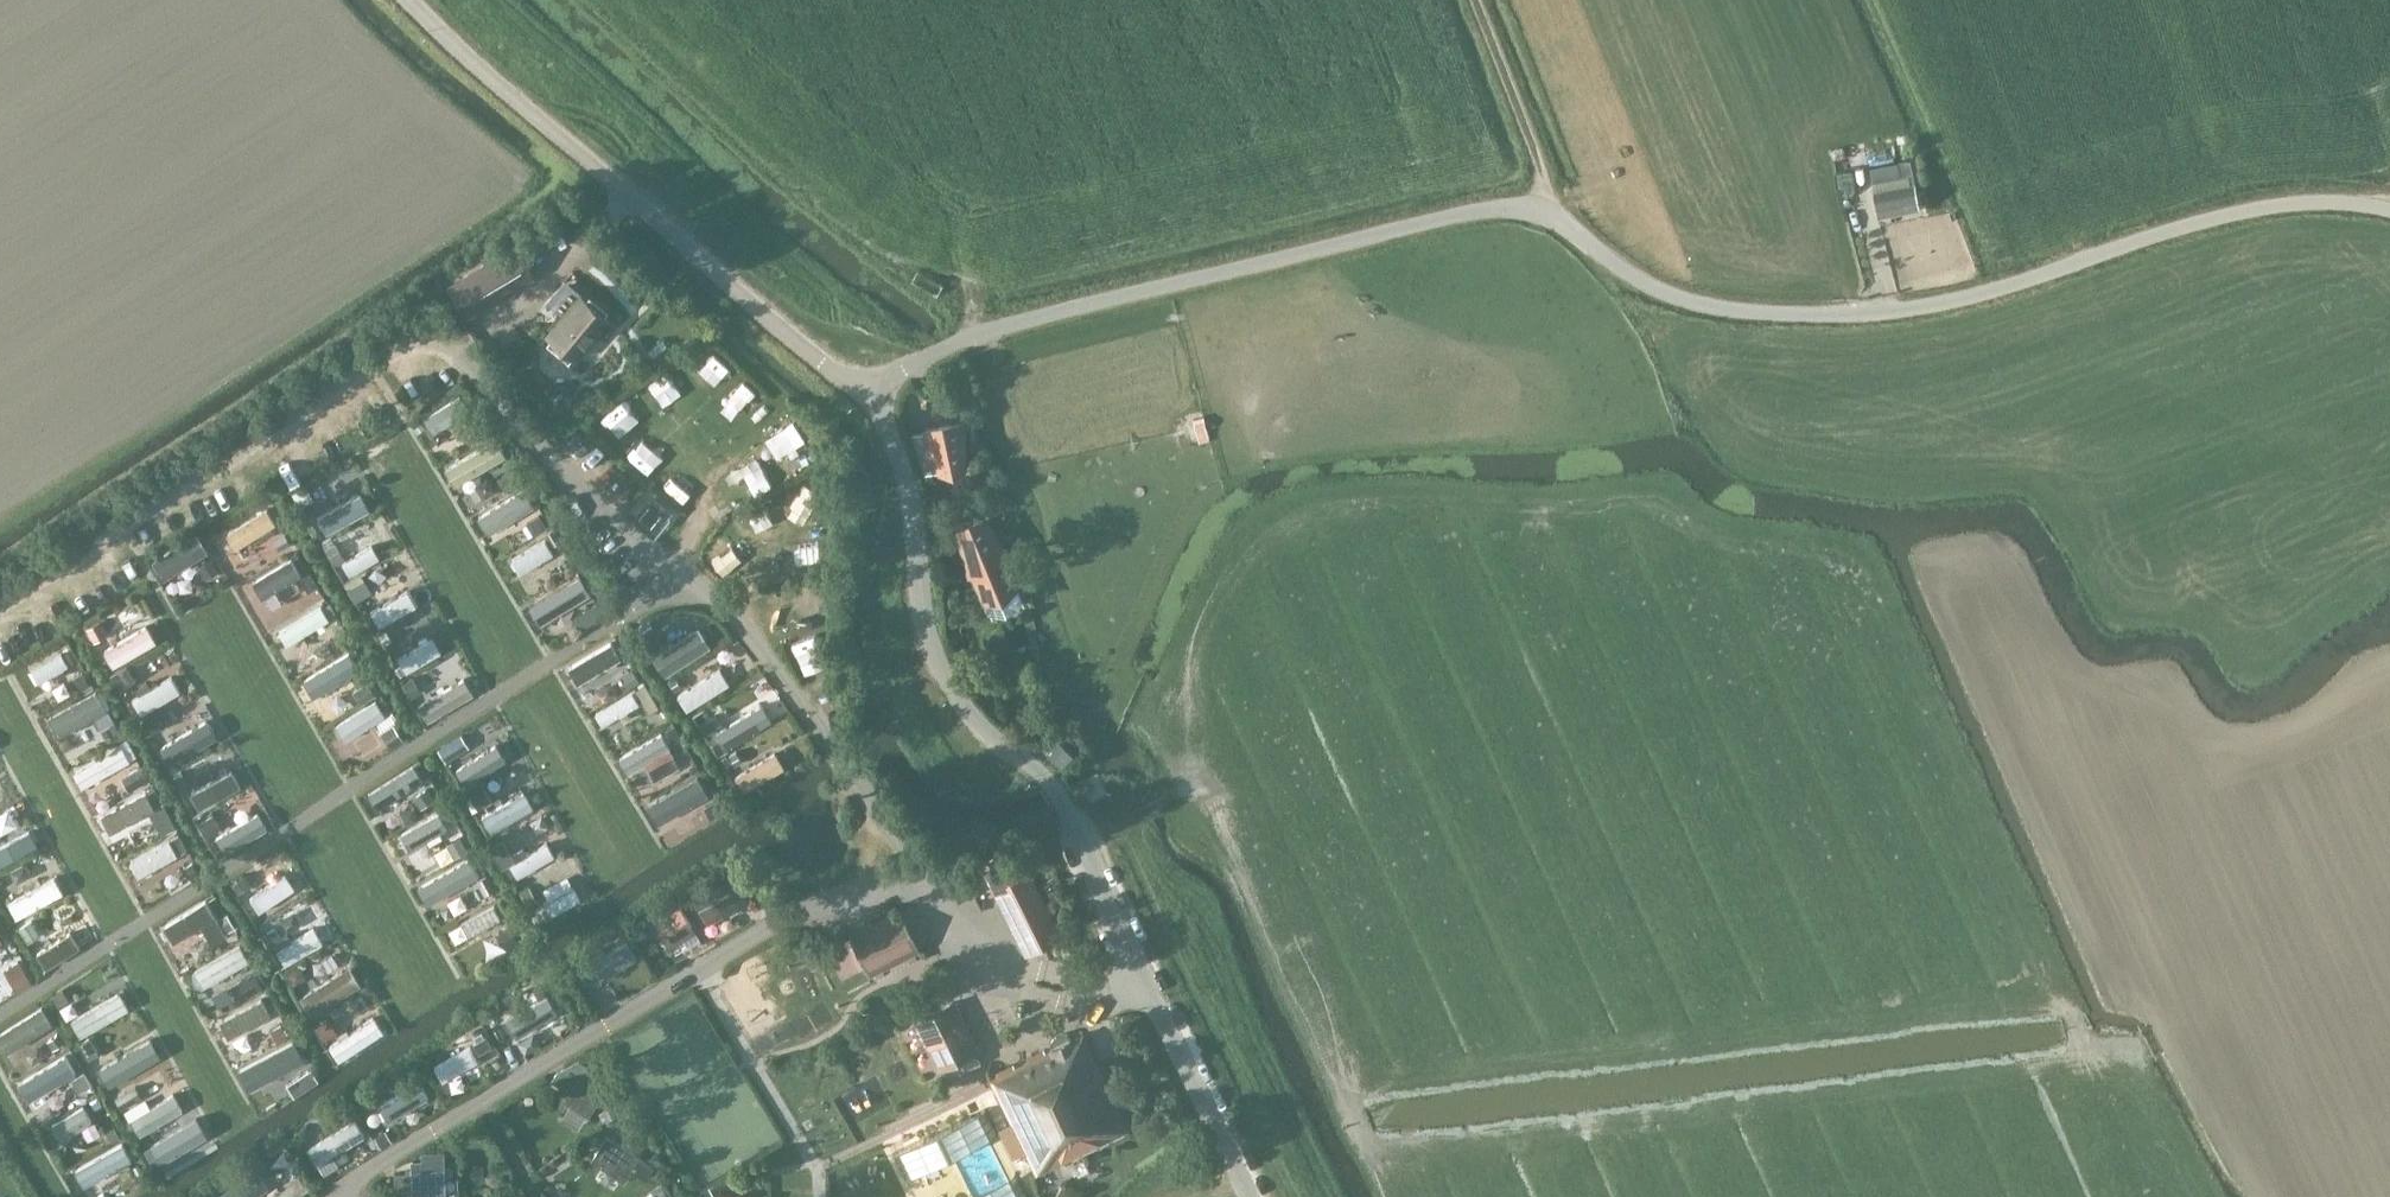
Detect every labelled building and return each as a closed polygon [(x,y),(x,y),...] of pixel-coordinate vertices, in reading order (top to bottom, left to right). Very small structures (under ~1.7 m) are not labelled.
[(1918,210),(1913,185),(1908,158),(1868,165),(1873,193),(1877,217),(1918,210)] [(515,242),(446,283),(466,316),(535,274),(515,242)] [(577,361),(612,318),(569,284),(552,305),(561,312),(544,334),(577,361)] [(441,425),(477,404),(465,385),(429,406),(441,425)] [(939,472),(963,467),(960,421),(924,429),(926,432),(939,470),(939,472)] [(501,426),(458,455),(468,470),(511,440),(501,426)] [(923,474),(939,470),(926,432),(911,434),(923,474)] [(496,519),(542,490),(534,476),(488,505),(496,519)] [(355,527),(358,539),(376,534),(370,508),(379,506),(373,482),(354,487),(352,480),(325,487),(336,532),(355,527)] [(633,514),(639,519),(642,519),(653,505),(653,502),(647,497),(643,498),(633,511),(633,514)] [(279,556),(269,540),(282,532),(275,520),(285,514),(275,498),(234,524),(261,567),(279,556)] [(651,525),(651,529),(657,534),(661,533),(671,520),(671,516),(665,512),(661,512),(651,525)] [(1019,580),(982,520),(958,530),(968,567),(970,567),(987,607),(1004,604),(1018,593),(1013,582),(1019,580)] [(515,550),(526,567),(561,543),(551,527),(515,550)] [(356,569),(388,549),(380,536),(348,555),(356,569)] [(211,538),(173,560),(178,568),(172,571),(183,589),(226,563),(211,538)] [(259,571),(270,590),(310,569),(299,549),(259,571)] [(540,591),(548,606),(591,584),(583,569),(540,591)] [(765,580),(768,599),(816,592),(813,573),(765,580)] [(385,617),(425,599),(416,582),(377,600),(385,617)] [(294,638),(338,611),(329,595),(284,622),(294,638)] [(699,596),(662,616),(672,635),(709,615),(699,596)] [(105,635),(118,625),(107,612),(94,622),(105,635)] [(123,659),(168,635),(157,616),(112,641),(123,659)] [(658,642),(668,663),(719,640),(709,619),(658,642)] [(405,649),(414,664),(449,641),(439,627),(405,649)] [(611,658),(630,648),(621,630),(575,654),(590,683),(616,669),(611,658)] [(324,684),(368,658),(357,640),(314,666),(324,684)] [(50,681),(81,664),(71,644),(39,660),(50,681)] [(692,700),(736,674),(727,658),(683,684),(692,700)] [(140,690),(148,706),(190,684),(182,668),(140,690)] [(434,711),(482,686),(473,668),(424,693),(434,711)] [(608,716),(647,694),(638,678),(599,701),(608,716)] [(775,702),(790,692),(780,678),(766,688),(775,702)] [(72,731),(119,708),(107,683),(59,705),(72,731)] [(385,691),(344,717),(354,732),(395,706),(385,691)] [(723,740),(762,720),(754,704),(715,723),(723,740)] [(632,770),(694,742),(680,712),(661,721),(655,707),(612,726),(632,770)] [(167,738),(178,757),(226,728),(214,709),(167,738)] [(359,752),(395,733),(387,718),(351,737),(359,752)] [(779,738),(737,764),(749,783),(791,757),(779,738)] [(90,756),(97,770),(135,753),(129,739),(90,756)] [(500,740),(467,751),(473,770),(507,758),(500,740)] [(393,789),(431,765),(423,751),(384,774),(393,789)] [(136,781),(156,771),(147,753),(127,763),(136,781)] [(692,754),(650,777),(658,790),(699,767),(692,754)] [(203,783),(215,809),(255,791),(243,765),(203,783)] [(708,769),(653,790),(661,811),(716,790),(708,769)] [(0,781),(0,801),(14,793),(6,778),(0,781)] [(421,791),(432,803),(444,793),(433,781),(421,791)] [(497,823),(541,800),(531,781),(487,804),(497,823)] [(167,812),(153,785),(110,806),(124,833),(167,812)] [(407,841),(456,822),(448,803),(400,823),(407,841)] [(232,851),(274,824),(263,807),(221,834),(232,851)] [(448,854),(460,849),(449,826),(412,843),(419,858),(444,846),(448,854)] [(0,841),(0,844),(9,858),(33,843),(24,827),(0,841)] [(137,850),(146,868),(187,848),(178,830),(137,850)] [(555,832),(515,854),(523,868),(563,846),(555,832)] [(977,865),(991,890),(1027,954),(1063,934),(1013,845),(977,865)] [(444,888),(486,864),(477,847),(434,871),(444,888)] [(284,856),(271,866),(276,872),(254,889),(266,905),(311,872),(300,857),(290,865),(284,856)] [(22,907),(73,887),(65,868),(14,888),(22,907)] [(688,893),(706,923),(738,903),(721,874),(688,893)] [(551,910),(581,890),(570,875),(541,895),(551,910)] [(316,884),(288,901),(303,926),(282,939),(292,955),(341,926),(316,884)] [(223,933),(245,920),(235,903),(226,908),(215,889),(171,915),(182,934),(213,916),(223,933)] [(499,893),(469,913),(479,927),(508,907),(499,893)] [(653,920),(670,946),(695,930),(678,904),(653,920)] [(41,975),(29,949),(11,957),(4,940),(13,936),(0,906),(0,993),(41,975)] [(870,971),(917,948),(899,912),(852,935),(870,971)] [(77,924),(45,946),(55,960),(86,939),(77,924)] [(609,963),(642,943),(632,927),(599,947),(609,963)] [(189,965),(206,996),(248,973),(240,958),(251,952),(242,936),(189,965)] [(84,1017),(124,999),(115,979),(75,997),(84,1017)] [(271,989),(227,1009),(239,1033),(282,1013),(271,989)] [(511,1014),(529,1002),(522,991),(504,1003),(511,1014)] [(51,1022),(63,1017),(54,999),(6,1020),(19,1049),(56,1032),(51,1022)] [(976,1049),(953,1002),(916,1020),(940,1067),(976,1049)] [(313,1055),(304,1031),(249,1054),(259,1078),(313,1055)] [(1049,1050),(990,1079),(1035,1173),(1128,1129),(1081,1033),(1048,1047),(1049,1050)] [(438,1055),(450,1078),(489,1059),(477,1036),(438,1055)] [(113,1063),(105,1066),(113,1082),(165,1058),(156,1039),(112,1060),(113,1063)] [(557,1070),(552,1077),(559,1083),(553,1091),(587,1116),(604,1092),(595,1085),(598,1081),(589,1065),(578,1058),(557,1070)] [(428,1072),(384,1092),(396,1118),(440,1098),(428,1072)] [(174,1092),(141,1114),(150,1127),(183,1106),(174,1092)] [(69,1136),(104,1120),(93,1095),(58,1111),(69,1136)] [(983,1107),(892,1152),(914,1196),(1027,1196),(983,1107)] [(206,1124),(158,1148),(166,1165),(215,1141),(206,1124)] [(82,1159),(93,1179),(141,1153),(129,1133),(82,1159)] [(607,1133),(590,1157),(623,1181),(632,1169),(645,1179),(646,1178),(654,1167),(640,1156),(639,1157),(628,1149),(607,1133)] [(440,1164),(412,1166),(414,1196),(443,1196),(440,1164)] [(663,1180),(651,1187),(649,1188),(652,1192),(647,1196),(673,1196),(663,1180)] [(745,1188),(719,1187),(719,1196),(744,1196),(745,1188)]
